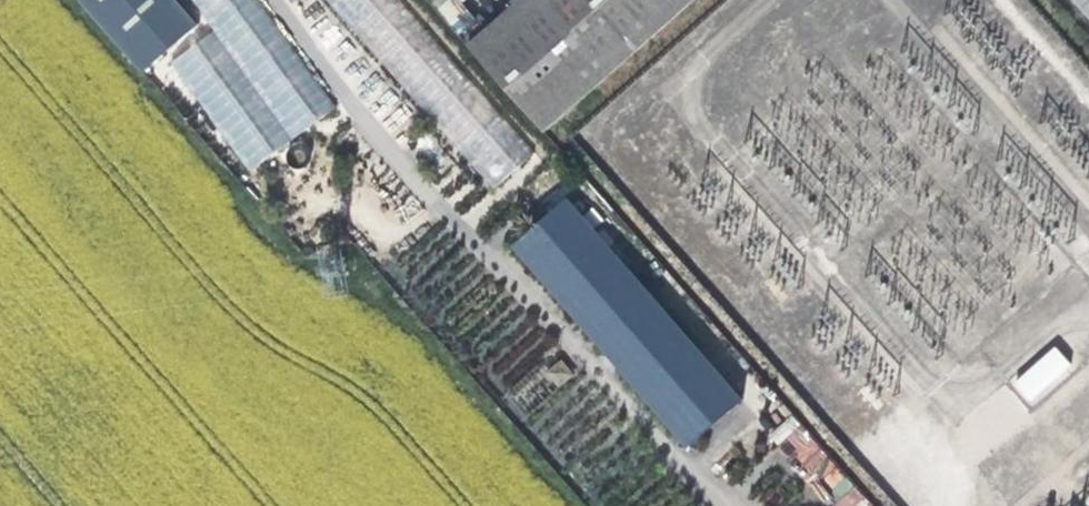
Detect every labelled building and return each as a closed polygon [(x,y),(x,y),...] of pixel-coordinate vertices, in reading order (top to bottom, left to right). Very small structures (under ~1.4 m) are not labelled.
[(148,66),(201,18),(185,0),(86,0),(148,66)] [(398,0),(325,0),(484,194),(528,159),(398,0)] [(456,35),(479,21),(465,0),(433,0),(456,35)] [(472,39),(551,122),(694,0),(518,0),(472,39)] [(742,400),(566,196),(508,245),(685,449),(742,400)] [(1032,407),(1074,366),(1053,344),(1010,385),(1032,407)] [(778,444),(829,505),(870,505),(803,424),(778,444)]
